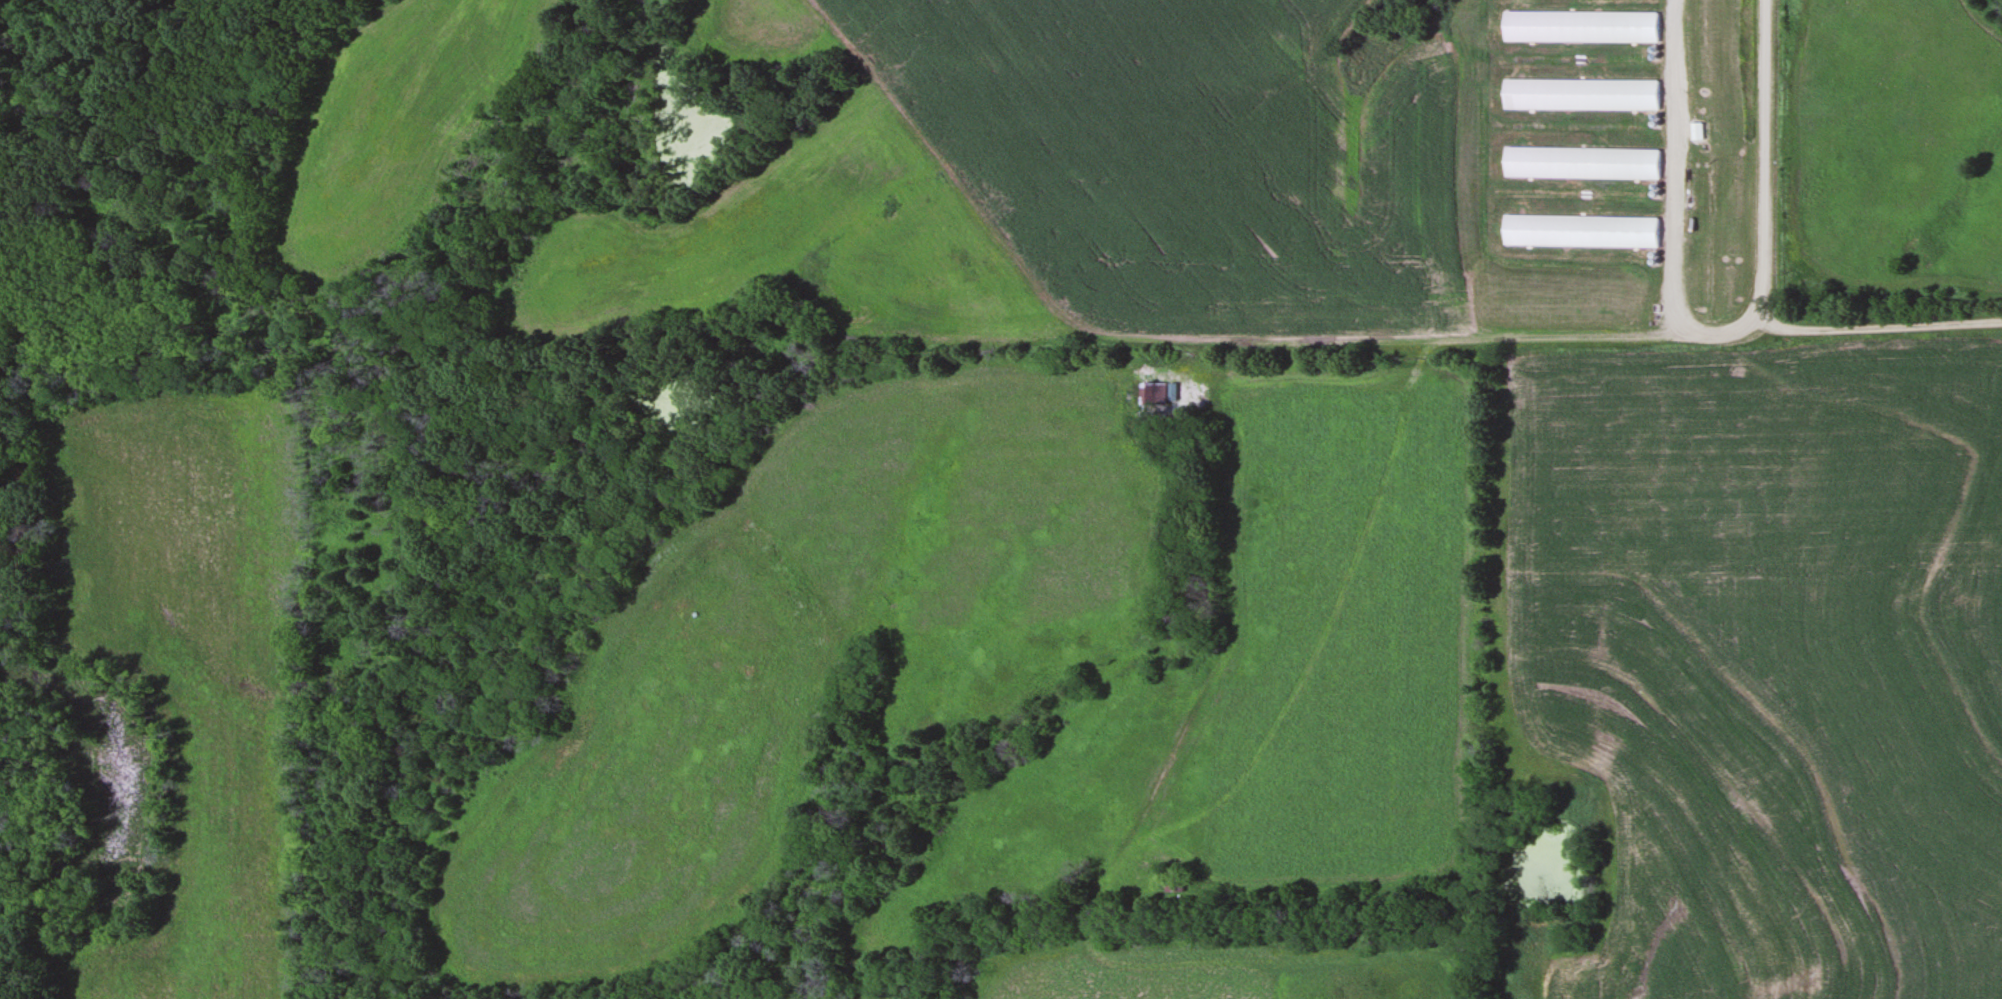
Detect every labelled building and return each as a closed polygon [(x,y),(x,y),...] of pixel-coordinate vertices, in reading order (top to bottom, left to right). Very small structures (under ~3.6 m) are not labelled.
[(1664,42),(1664,12),(1506,10),(1506,40),(1664,42)] [(1663,79),(1505,79),(1505,109),(1663,109),(1663,79)] [(1663,148),(1506,146),(1506,176),(1663,178),(1663,148)] [(1504,244),(1661,246),(1661,216),(1504,214),(1504,244)] [(1144,382),(1144,405),(1169,406),(1169,382),(1144,382)]
